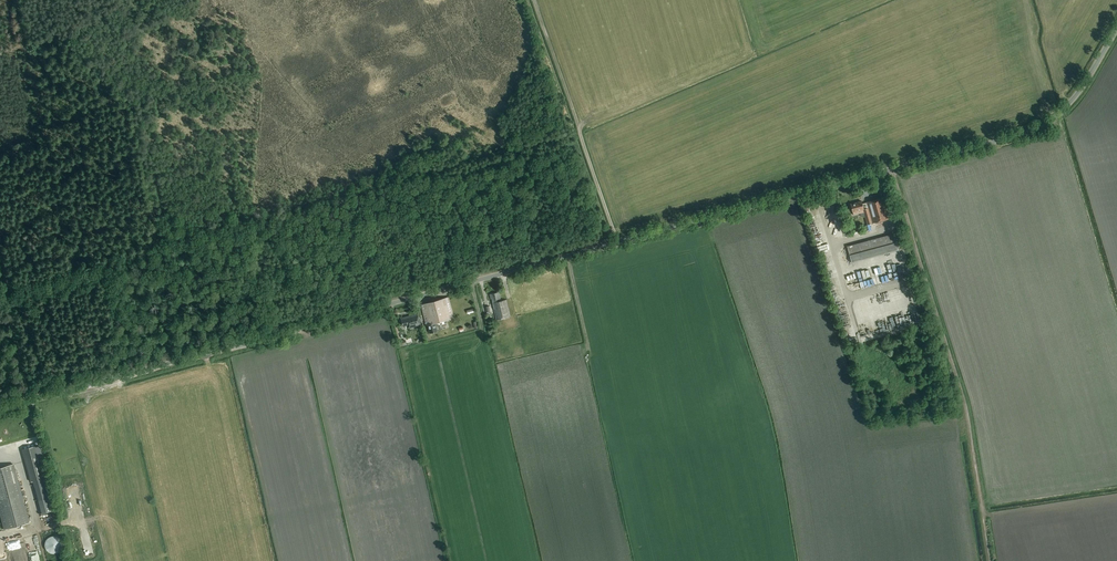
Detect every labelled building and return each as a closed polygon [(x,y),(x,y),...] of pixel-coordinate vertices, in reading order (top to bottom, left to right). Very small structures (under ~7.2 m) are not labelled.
[(866,202),(862,204),(862,201),(851,204),(853,212),(863,209),(867,225),(873,223),(890,218),(884,197),(866,202)] [(893,233),(847,246),(852,263),(898,251),(893,233)] [(836,286),(839,296),(844,294),(841,284),(836,286)] [(495,321),(510,317),(505,300),(500,301),(498,293),(488,295),(489,300),(490,300),(495,321)] [(453,318),(448,298),(420,305),(425,326),(426,326),(428,334),(437,331),(435,324),(453,318)] [(417,314),(400,318),(402,327),(408,325),(409,329),(420,326),(417,314)] [(44,478),(35,446),(22,449),(31,481),(33,481),(44,478)] [(29,522),(13,464),(0,468),(0,514),(4,529),(29,522)] [(42,513),(53,510),(44,478),(33,481),(42,513)] [(61,548),(61,542),(58,538),(52,536),(47,538),(44,543),(44,548),(47,553),(52,554),(58,553),(61,548)]
